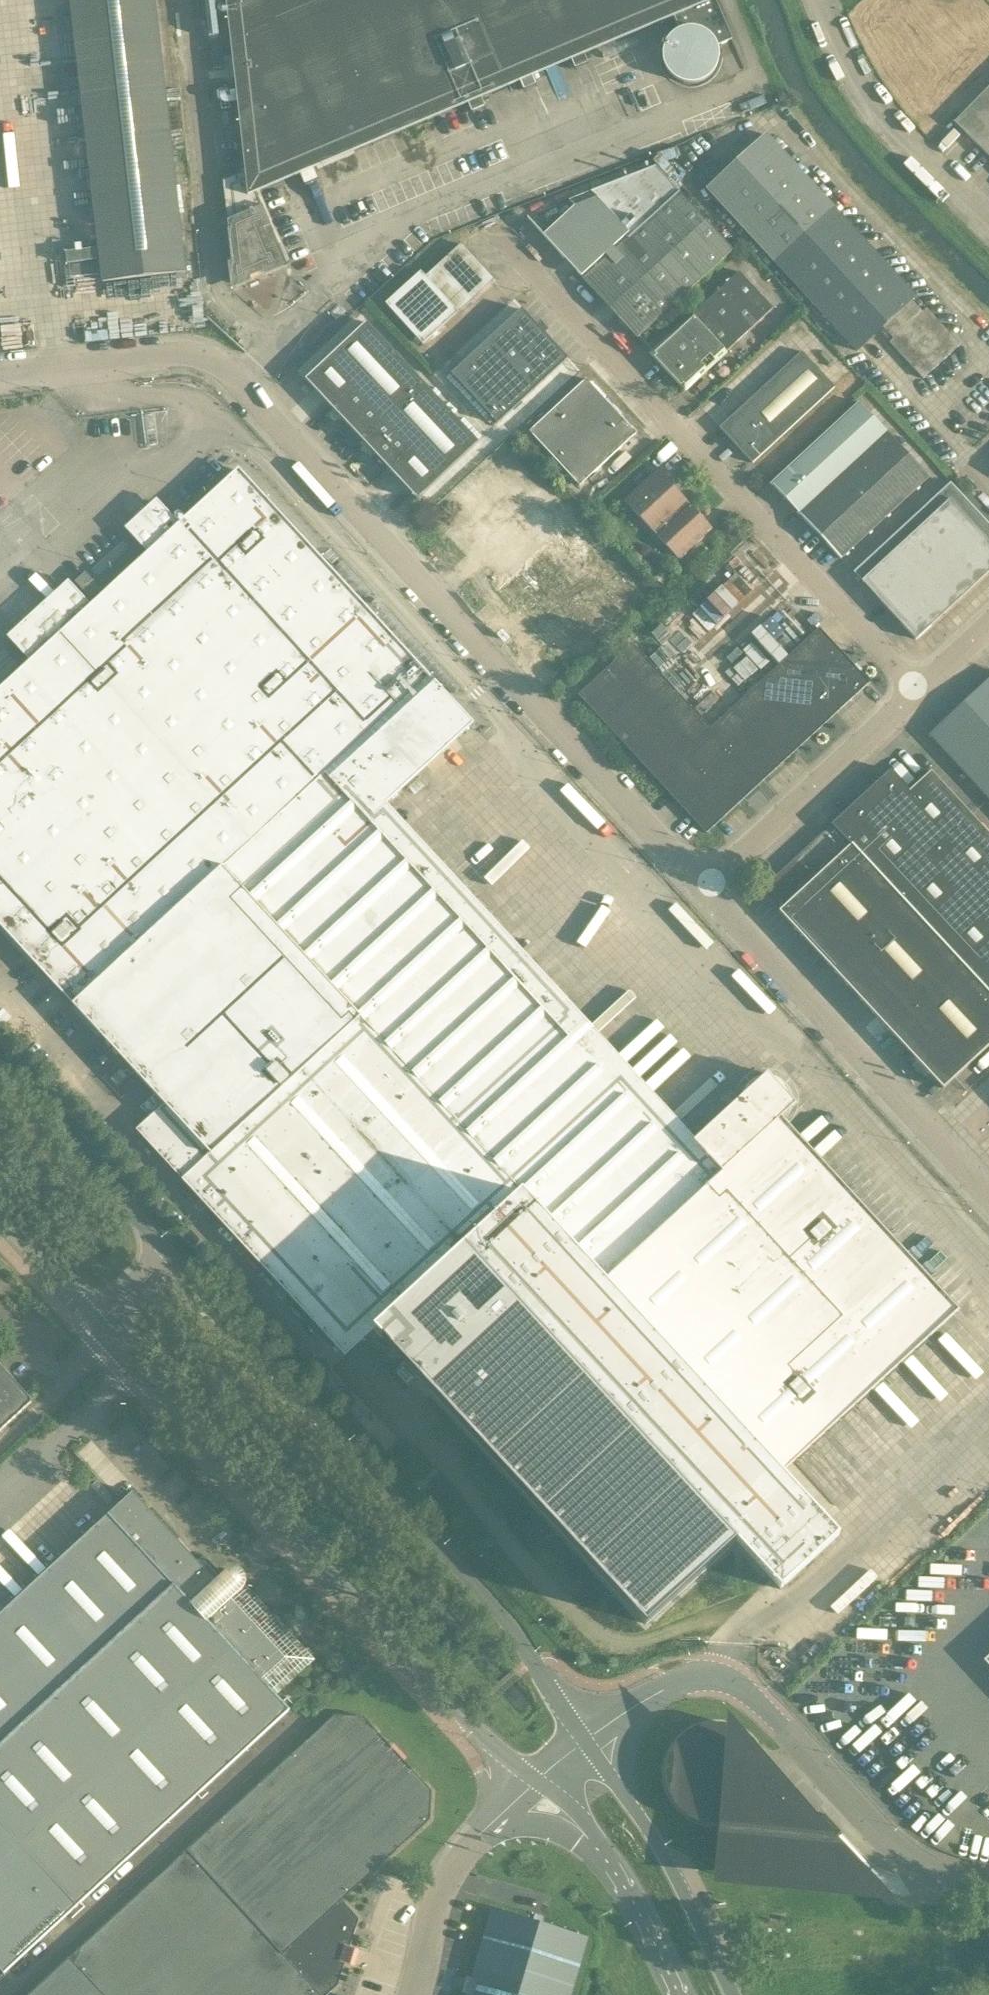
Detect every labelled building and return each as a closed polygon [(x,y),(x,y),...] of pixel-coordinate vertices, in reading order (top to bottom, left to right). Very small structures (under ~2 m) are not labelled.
[(103,282),(186,273),(155,0),(71,0),(103,282)] [(245,172),(223,181),(229,231),(228,231),(234,284),(280,267),(286,264),(255,190),(299,171),(305,184),(318,179),(312,166),(467,100),(472,112),(485,106),(480,95),(570,57),(575,68),(588,63),(583,51),(674,13),(681,30),(680,31),(679,31),(678,31),(678,32),(677,32),(676,33),(675,33),(674,34),(674,35),(673,35),(672,36),(671,37),(670,38),(670,39),(669,39),(669,40),(668,41),(668,42),(667,42),(667,43),(667,44),(666,44),(666,45),(666,46),(665,47),(665,48),(665,49),(664,50),(664,51),(664,52),(664,53),(664,54),(664,55),(664,56),(664,57),(664,58),(664,59),(664,60),(664,61),(664,62),(665,62),(665,63),(665,64),(665,65),(666,66),(666,67),(666,68),(667,68),(667,69),(667,70),(668,70),(668,71),(669,72),(669,73),(670,73),(670,74),(671,74),(671,75),(672,75),(672,76),(673,76),(673,77),(674,77),(674,78),(675,78),(675,79),(676,79),(677,79),(677,80),(678,80),(679,81),(680,81),(681,82),(682,82),(683,82),(683,83),(684,83),(685,83),(686,83),(687,83),(687,84),(688,84),(689,84),(690,84),(691,84),(692,84),(693,84),(694,84),(695,84),(696,84),(697,83),(698,83),(699,83),(700,82),(701,82),(702,82),(703,81),(704,81),(705,81),(706,80),(707,80),(707,79),(708,79),(709,78),(710,77),(711,76),(712,75),(713,74),(714,73),(714,72),(715,72),(715,71),(716,70),(716,69),(717,68),(717,67),(718,66),(718,65),(719,64),(719,63),(719,62),(719,61),(719,60),(719,59),(720,58),(720,57),(720,56),(720,55),(720,54),(719,53),(719,52),(719,51),(719,50),(719,49),(719,48),(718,48),(718,47),(718,46),(733,39),(716,0),(226,0),(245,172)] [(220,42),(210,43),(213,69),(224,68),(220,42)] [(955,121),(988,154),(988,86),(955,121)] [(766,135),(708,189),(857,351),(886,325),(896,337),(890,342),(924,379),(960,345),(927,309),(920,315),(909,303),(916,297),(766,135)] [(575,206),(543,236),(638,338),(732,251),(654,167),(569,201),(575,206)] [(421,272),(385,304),(423,345),(494,280),(461,245),(426,277),(421,272)] [(739,272),(651,354),(685,391),(773,309),(739,272)] [(522,310),(452,374),(498,424),(568,359),(522,310)] [(367,323),(305,380),(417,499),(478,442),(367,323)] [(801,328),(709,418),(753,464),(784,435),(802,457),(860,403),(867,397),(801,328)] [(586,379),(530,432),(580,486),(637,434),(586,379)] [(802,457),(771,486),(841,560),(930,477),(860,403),(802,457)] [(658,470),(625,501),(654,533),(655,532),(657,535),(656,536),(678,559),(712,528),(658,470)] [(74,1003),(157,1093),(141,1108),(149,1118),(136,1130),(345,1357),(377,1325),(636,1610),(723,1528),(780,1590),(839,1536),(782,1474),(959,1311),(782,1118),(797,1104),(768,1073),(695,1141),(593,1030),(385,804),(472,724),(434,683),(430,679),(430,678),(239,471),(180,525),(160,504),(130,532),(149,554),(91,607),(70,584),(11,639),(32,661),(0,691),(0,923),(74,1003)] [(854,573),(916,640),(988,573),(988,524),(951,483),(854,573)] [(553,547),(527,571),(540,586),(567,561),(553,547)] [(567,561),(540,586),(546,592),(554,601),(581,576),(567,561)] [(522,565),(489,595),(513,622),(546,592),(540,586),(527,571),(522,565)] [(86,572),(75,582),(91,599),(101,589),(86,572)] [(581,576),(554,601),(568,615),(594,591),(581,576)] [(634,645),(579,695),(707,834),(870,683),(819,628),(711,728),(634,645)] [(584,665),(574,674),(579,679),(589,670),(584,665)] [(930,736),(988,799),(988,681),(930,736)] [(761,892),(943,1089),(988,1046),(988,834),(931,772),(910,791),(891,771),(761,892)] [(935,1087),(929,1092),(933,1096),(939,1091),(935,1087)] [(28,1406),(29,1401),(0,1370),(0,1432),(28,1406)] [(4,1972),(75,1907),(289,1709),(272,1692),(305,1661),(224,1573),(213,1583),(131,1494),(0,1615),(0,1968),(4,1972)] [(30,1994),(328,1994),(338,1986),(359,1919),(342,1901),(431,1820),(432,1791),(364,1717),(335,1716),(30,1994)] [(666,1770),(665,1778),(667,1785),(668,1791),(671,1797),(676,1805),(681,1810),(687,1815),(694,1820),(702,1823),(710,1824),(719,1825),(733,1822),(728,1871),(864,1885),(827,1846),(842,1832),(825,1814),(811,1827),(763,1775),(758,1759),(764,1756),(760,1748),(755,1742),(747,1734),(740,1730),(731,1726),(727,1724),(720,1723),(707,1725),(700,1726),(695,1728),(689,1731),(684,1735),(680,1738),(674,1746),(671,1751),(667,1760),(666,1770)] [(467,1994),(573,1994),(590,1937),(493,1908),(467,1994)]
